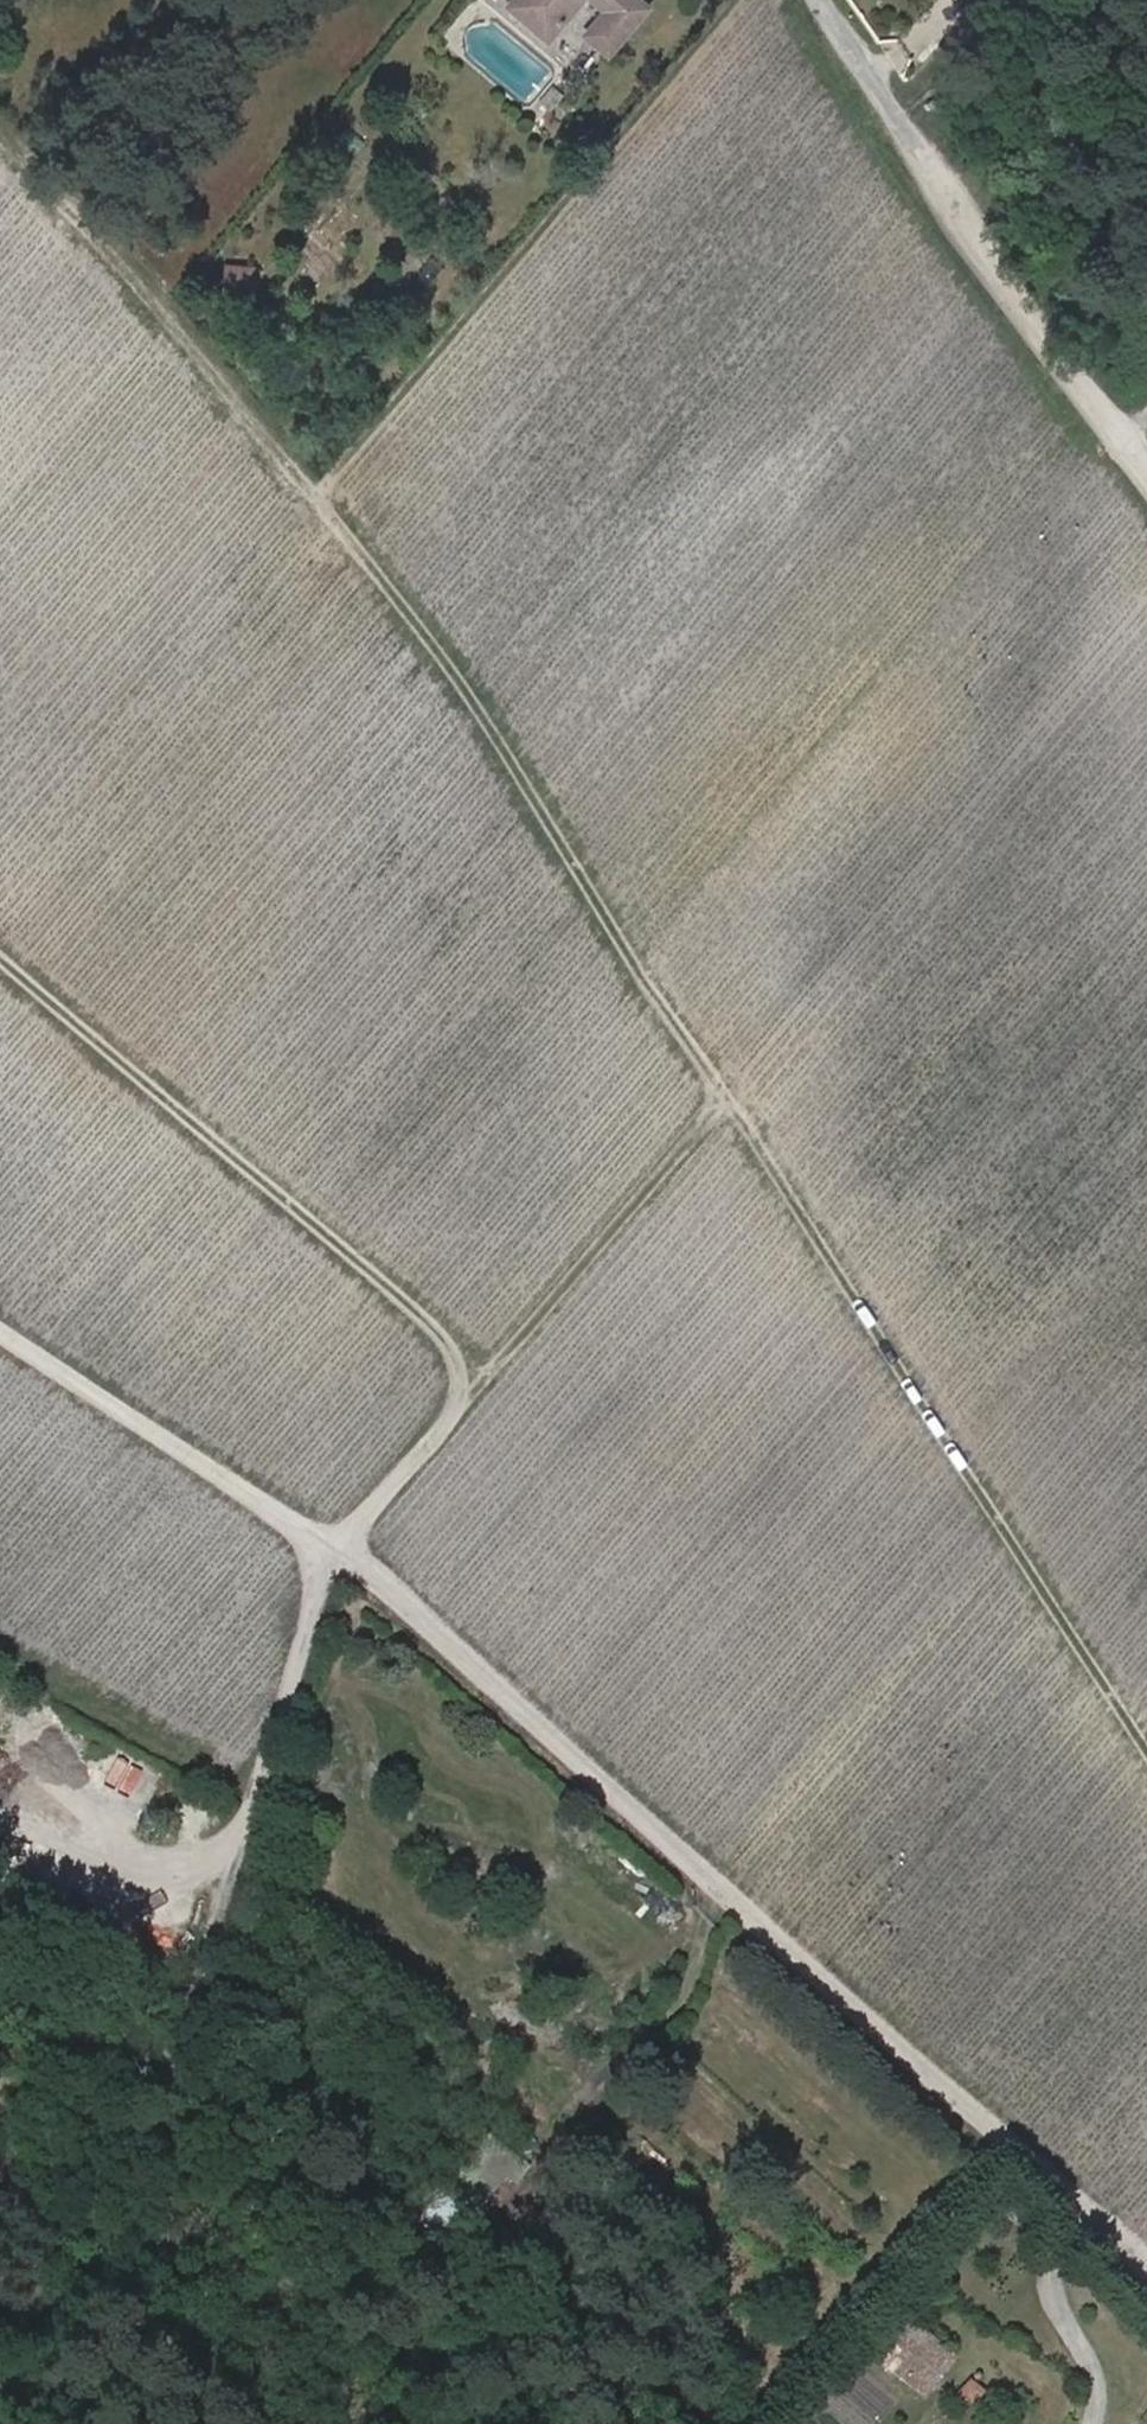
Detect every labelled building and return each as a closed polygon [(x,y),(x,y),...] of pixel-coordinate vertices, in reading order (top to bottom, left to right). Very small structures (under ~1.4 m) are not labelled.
[(508,6),(547,40),(580,0),(513,0),(508,6)] [(606,53),(646,5),(640,0),(594,0),(605,10),(584,35),(606,53)]
